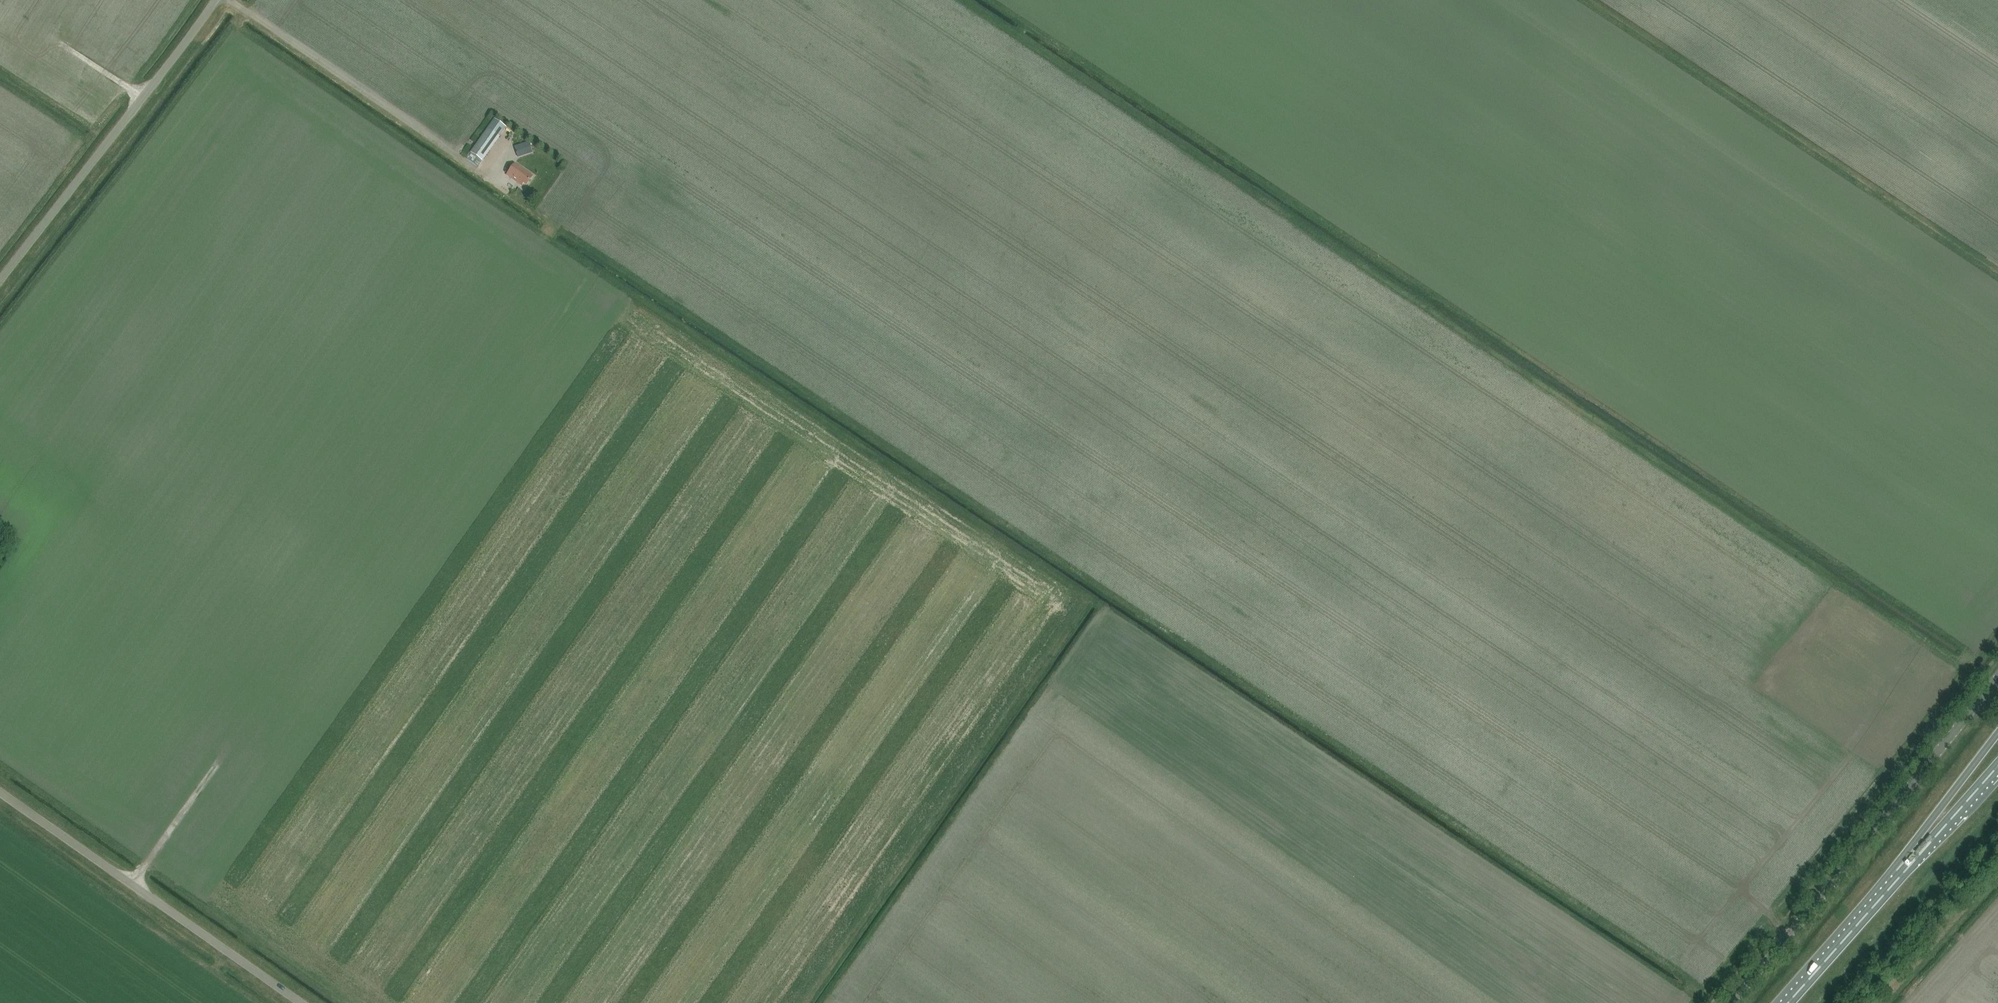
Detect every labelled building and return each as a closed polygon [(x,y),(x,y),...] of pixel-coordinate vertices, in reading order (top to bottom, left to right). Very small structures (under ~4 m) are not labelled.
[(506,127),(495,119),(471,153),(482,161),(506,127)] [(522,157),(533,153),(529,142),(518,146),(522,157)] [(523,183),(526,185),(532,176),(515,164),(507,175),(521,186),(523,183)]
